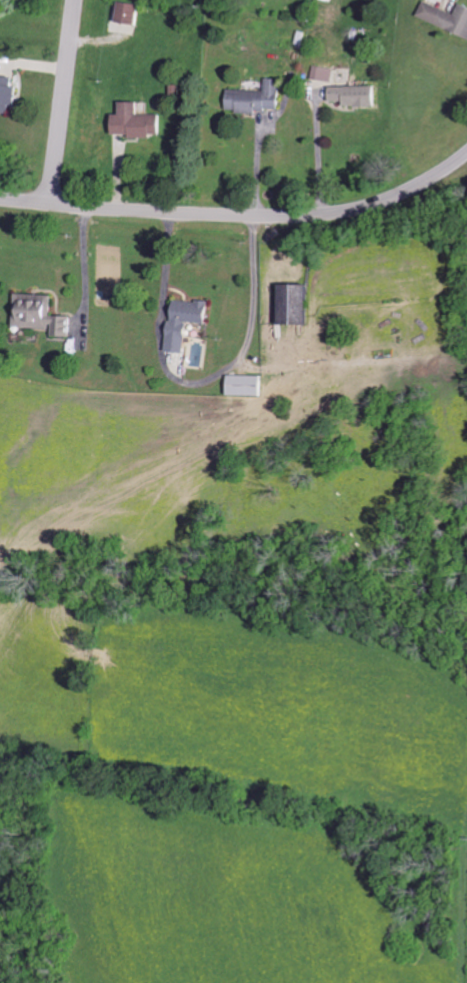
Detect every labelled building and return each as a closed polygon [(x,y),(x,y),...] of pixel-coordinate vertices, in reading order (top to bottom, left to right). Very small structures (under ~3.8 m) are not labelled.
[(145,5),(125,2),(123,22),(142,25),(145,5)] [(463,4),(459,14),(428,2),(421,18),(466,35),(466,5),(463,4)] [(335,82),(337,69),(317,66),(315,79),(335,82)] [(19,114),(21,87),(18,87),(18,78),(0,77),(0,112),(19,114)] [(232,90),(232,111),(284,113),(286,80),(269,79),(268,91),(232,90)] [(382,107),(381,86),(334,87),(334,102),(349,102),(350,108),(382,107)] [(142,103),(124,102),(124,115),(117,115),(117,137),(165,137),(165,115),(142,115),(142,103)] [(287,326),(314,326),(315,286),(288,286),(287,326)] [(57,317),(58,296),(22,295),(21,328),(59,330),(58,337),(71,338),(72,317),(57,317)] [(173,351),(191,353),(194,323),(212,325),(215,303),(179,299),(173,351)] [(268,397),(269,377),(235,376),(235,396),(268,397)]
